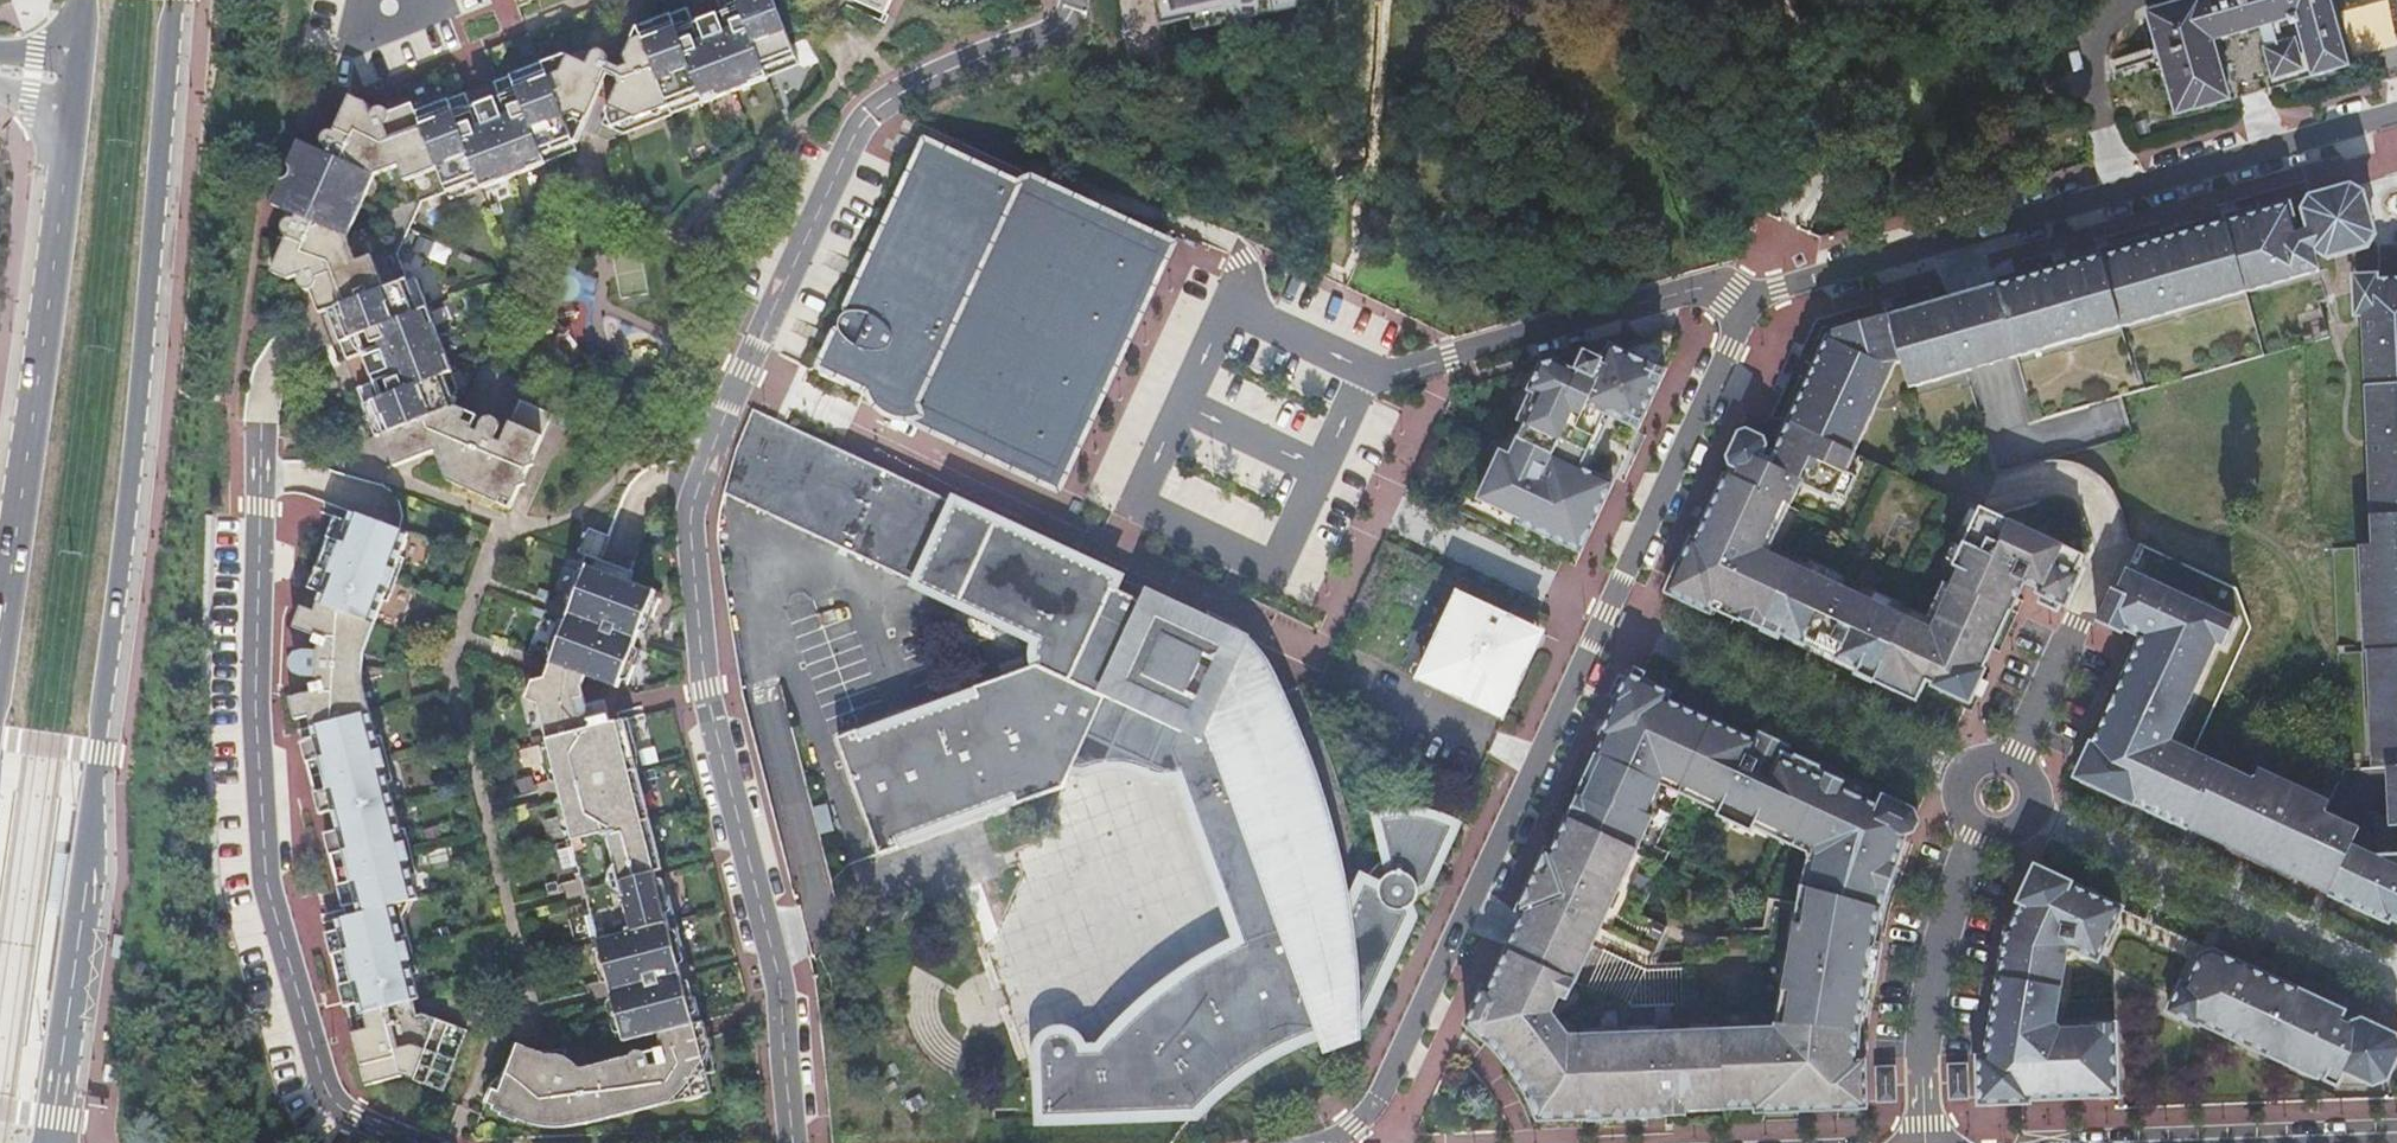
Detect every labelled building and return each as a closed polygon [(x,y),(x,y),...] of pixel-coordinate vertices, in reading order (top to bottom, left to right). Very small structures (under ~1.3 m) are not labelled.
[(629,65),(634,81),(619,87),(602,126),(623,136),(674,116),(673,114),(701,102),(702,105),(768,79),(768,77),(801,66),(775,0),(718,0),(728,30),(724,31),(721,24),(720,21),(718,20),(717,19),(715,18),(714,17),(712,17),(710,18),(709,18),(707,19),(706,20),(705,21),(704,22),(703,24),(703,25),(703,27),(703,29),(703,30),(706,38),(701,40),(689,8),(638,28),(642,37),(631,41),(625,58),(629,65)] [(886,15),(892,0),(853,0),(886,15)] [(1150,33),(1290,0),(1147,0),(1150,33)] [(2267,48),(2265,49),(2274,80),(2310,69),(2312,76),(2348,66),(2329,0),(2189,0),(2147,12),(2176,115),(2230,100),(2213,40),(2261,27),(2272,24),(2278,46),(2267,48)] [(2261,27),(2267,48),(2278,46),(2272,24),(2261,27)] [(482,488),(514,502),(553,414),(520,400),(507,431),(502,429),(502,426),(500,422),(497,418),(493,417),(489,417),(485,418),(482,420),(478,418),(478,415),(458,406),(454,396),(457,388),(452,375),(454,373),(428,305),(424,307),(415,277),(385,288),(372,254),(358,259),(349,236),(344,233),(353,214),(348,211),(357,192),(362,194),(371,174),(375,176),(399,167),(405,182),(437,171),(449,200),(480,187),(481,191),(547,165),(546,162),(578,151),(572,135),(584,130),(608,76),(605,74),(609,65),(610,62),(609,57),(607,54),(603,51),(598,51),(595,52),(591,56),(589,64),(568,55),(561,71),(548,75),(544,63),(494,82),(506,116),(502,117),(497,106),(494,103),(489,101),(486,102),(483,104),(480,108),(479,112),(482,124),(478,125),(466,93),(417,111),(414,103),(391,112),(387,109),(380,108),(374,110),(371,113),(367,103),(349,95),(333,131),(330,131),(327,132),(325,134),(323,136),(322,139),(322,143),(324,145),(326,148),(324,151),(300,140),(287,166),(289,170),(289,174),(282,178),(271,203),(295,214),(294,218),(290,218),(287,219),(284,221),(283,225),(282,230),(283,233),(286,236),(270,272),(287,280),(300,274),(298,280),(300,285),(302,289),(307,290),(319,315),(327,312),(347,360),(379,347),(381,351),(374,354),(370,358),(368,363),(370,368),(372,371),(377,373),(380,373),(389,371),(392,376),(358,388),(377,438),(382,437),(394,468),(445,447),(449,457),(453,468),(448,481),(480,496),(482,488)] [(568,55),(544,63),(548,75),(561,71),(568,55)] [(605,74),(608,76),(617,80),(619,87),(634,81),(629,65),(619,67),(609,65),(605,74)] [(922,422),(1054,483),(1165,243),(1032,181),(1017,187),(929,146),(855,304),(857,310),(854,310),(852,310),(849,310),(847,311),(845,312),(843,313),(841,315),(840,317),(839,320),(839,322),(839,325),(839,327),(840,330),(841,332),(843,334),(845,335),(839,337),(826,364),(877,387),(877,390),(880,395),(883,400),(887,403),(891,406),(896,408),(901,410),(907,410),(912,410),(917,408),(922,422)] [(2228,223),(2244,293),(2320,271),(2314,251),(2327,258),(2367,247),(2370,240),(2373,235),(2362,195),(2350,188),(2310,200),(2304,211),(2310,231),(2299,235),(2290,205),(2261,214),(2228,223)] [(2244,293),(2228,223),(2104,258),(2122,328),(2244,293)] [(2122,328),(2104,258),(1998,288),(2017,357),(2122,328)] [(2370,499),(2396,497),(2396,279),(2376,280),(2376,276),(2354,277),(2355,316),(2362,316),(2370,499)] [(2017,357),(1998,288),(1949,301),(1937,305),(1830,335),(1815,366),(1789,423),(1854,454),(1896,364),(1901,363),(1909,388),(1967,371),(2017,357)] [(1581,552),(1613,483),(1587,470),(1582,468),(1607,414),(1613,416),(1639,428),(1666,371),(1612,347),(1604,362),(1586,354),(1577,372),(1557,362),(1542,366),(1530,391),(1532,392),(1539,395),(1525,425),(1526,425),(1538,431),(1531,444),(1520,439),(1511,457),(1502,453),(1485,487),(1501,494),(1495,507),(1521,519),(1519,523),(1581,552)] [(1539,395),(1532,392),(1518,421),(1525,425),(1539,395)] [(1263,663),(1255,660),(1253,659),(1246,659),(1238,660),(1228,663),(1174,617),(1175,615),(1115,586),(1119,578),(996,520),(995,521),(754,409),(733,456),(724,492),(726,494),(1041,640),(1065,651),(1055,672),(1038,664),(968,689),(970,693),(859,733),(857,728),(837,736),(879,854),(900,846),(898,842),(1009,803),(1011,807),(1064,788),(1070,776),(1075,767),(1180,729),(1185,743),(1173,748),(1181,771),(1200,824),(1209,833),(1216,830),(1222,848),(1216,851),(1214,864),(1244,947),(1177,988),(1117,1040),(1108,1050),(1087,1050),(1084,1042),(1081,1038),(1074,1034),(1071,1033),(1063,1032),(1059,1033),(1053,1037),(1047,1043),(1046,1046),(1045,1051),(1048,1119),(1198,1112),(1223,1088),(1265,1058),(1312,1036),(1325,1033),(1323,1028),(1342,1022),(1343,1028),(1362,1023),(1411,918),(1408,908),(1412,908),(1417,904),(1419,900),(1420,897),(1420,893),(1419,890),(1416,889),(1425,886),(1454,824),(1438,818),(1420,814),(1401,813),(1380,816),(1389,858),(1382,861),(1376,866),(1371,872),(1368,875),(1353,907),(1348,906),(1302,741),(1275,678),(1271,671),(1267,666),(1263,663)] [(1582,468),(1587,470),(1600,442),(1613,416),(1607,414),(1582,468)] [(1874,682),(1904,617),(1840,588),(1790,564),(1786,572),(1773,566),(1774,565),(1772,555),(1756,548),(1764,531),(1770,533),(1771,530),(1784,502),(1790,505),(1800,484),(1833,499),(1854,454),(1789,423),(1779,444),(1776,452),(1770,449),(1766,447),(1768,441),(1743,429),(1727,463),(1732,465),(1699,534),(1696,541),(1692,539),(1681,565),(1680,564),(1667,592),(1711,613),(1717,600),(1764,622),(1761,629),(1778,637),(1780,632),(1845,662),(1859,669),(1857,674),(1874,682)] [(1538,431),(1526,425),(1520,439),(1531,444),(1538,431)] [(439,460),(448,481),(453,468),(449,457),(439,460)] [(1501,494),(1485,487),(1480,500),(1495,507),(1501,494)] [(511,509),(514,502),(482,488),(480,496),(511,509)] [(2396,515),(2396,497),(2370,499),(2371,516),(2396,515)] [(1904,617),(1874,682),(1892,690),(1897,681),(1921,692),(1927,681),(1935,685),(1934,686),(1970,702),(1985,670),(1983,670),(2016,598),(2024,582),(2040,590),(2038,594),(2065,607),(2080,575),(2076,574),(2084,557),(1991,514),(1980,509),(1953,567),(1959,570),(1931,630),(1925,627),(1904,617)] [(348,686),(355,683),(355,678),(358,657),(350,654),(360,624),(368,628),(377,604),(381,605),(398,561),(394,559),(403,536),(344,513),(340,523),(328,519),(302,590),(314,595),(307,613),(295,609),(287,630),(300,634),(296,643),(312,649),(318,651),(321,679),(321,683),(311,685),(293,690),(295,698),(283,701),(288,723),(300,719),(306,741),(294,744),(313,817),(325,814),(330,834),(318,837),(337,910),(349,906),(351,916),(328,922),(331,932),(317,935),(337,1009),(350,1006),(357,1031),(343,1034),(357,1090),(394,1079),(436,1094),(460,1033),(415,1015),(411,1016),(407,1003),(412,1002),(406,977),(411,976),(398,930),(393,933),(387,907),(404,903),(411,902),(405,878),(409,876),(398,829),(393,830),(382,785),(386,784),(374,736),(368,737),(362,713),(355,715),(348,686)] [(2389,922),(2391,917),(2396,920),(2396,515),(2371,516),(2372,545),(2360,546),(2363,623),(2375,622),(2375,632),(2367,632),(2370,722),(2376,722),(2377,749),(2372,749),(2372,768),(2387,767),(2387,770),(2389,813),(2373,814),(2375,856),(2352,846),(2359,829),(2325,813),(2330,803),(2259,770),(2254,780),(2193,751),(2171,741),(2217,643),(2225,647),(2236,621),(2128,570),(2117,592),(2112,589),(2097,622),(2122,633),(2124,629),(2142,637),(2136,649),(2076,778),(2133,804),(2134,803),(2142,807),(2145,799),(2227,837),(2298,870),(2332,886),(2328,895),(2389,922)] [(536,1050),(517,1043),(509,1062),(487,1086),(482,1102),(493,1105),(490,1110),(526,1122),(527,1115),(549,1122),(550,1117),(575,1124),(593,1119),(591,1113),(604,1110),(605,1116),(641,1108),(640,1101),(657,1097),(658,1104),(711,1091),(695,1024),(700,1023),(690,980),(683,981),(679,965),(686,963),(666,879),(658,881),(653,864),(662,863),(642,778),(633,779),(628,762),(637,761),(628,718),(611,721),(606,698),(585,703),(581,690),(587,676),(625,690),(639,650),(634,647),(640,633),(646,635),(662,593),(579,561),(567,594),(573,597),(572,600),(576,606),(570,621),(563,625),(561,629),(556,626),(543,660),(549,662),(543,676),(532,680),(525,698),(536,702),(545,740),(539,743),(547,775),(554,774),(555,778),(563,781),(567,797),(561,802),(563,807),(556,809),(573,875),(580,874),(581,879),(588,882),(592,898),(587,902),(588,908),(581,910),(598,976),(605,976),(606,980),(613,982),(618,998),(612,1003),(613,1008),(606,1010),(616,1044),(657,1034),(661,1048),(654,1050),(656,1059),(648,1060),(646,1051),(639,1049),(634,1050),(631,1052),(627,1056),(585,1066),(576,1065),(561,1059),(566,1048),(536,1050)] [(1504,718),(1536,648),(1533,647),(1499,631),(1507,616),(1458,593),(1425,664),(1427,665),(1441,671),(1435,684),(1434,686),(1504,718)] [(1499,631),(1533,647),(1535,642),(1535,640),(1536,639),(1536,637),(1535,636),(1535,635),(1534,633),(1533,632),(1532,631),(1531,631),(1526,628),(1527,626),(1507,616),(1499,631)] [(350,654),(358,657),(368,628),(360,624),(350,654)] [(1065,651),(1041,640),(1040,642),(1038,652),(1038,664),(1055,672),(1065,651)] [(308,676),(311,685),(321,683),(321,679),(318,651),(312,649),(309,658),(314,658),(316,663),(313,676),(308,676)] [(291,675),(308,676),(313,676),(316,663),(314,658),(309,658),(292,657),(289,661),(288,665),(289,670),(291,675)] [(1433,684),(1435,684),(1441,671),(1427,665),(1427,667),(1426,668),(1426,671),(1426,673),(1427,676),(1428,678),(1429,680),(1431,682),(1433,684)] [(1609,696),(1617,700),(1628,677),(1619,673),(1609,696)] [(1671,694),(1629,674),(1629,675),(1670,694),(1667,701),(1713,722),(1713,721),(1668,700),(1671,694)] [(1914,812),(1905,807),(1893,801),(1892,805),(1844,783),(1847,777),(1830,769),(1827,775),(1825,780),(1784,761),(1787,755),(1789,749),(1757,735),(1756,737),(1717,719),(1715,722),(1713,721),(1713,722),(1667,701),(1670,694),(1629,675),(1628,677),(1617,700),(1615,704),(1616,704),(1602,735),(1606,737),(1602,746),(1599,752),(1569,818),(1632,848),(1647,815),(1661,784),(1665,777),(1723,804),(1720,811),(1718,816),(1752,832),(1754,827),(1758,820),(1798,838),(1816,846),(1816,853),(1809,888),(1803,886),(1785,1024),(1860,1029),(1868,982),(1875,944),(1881,909),(1905,840),(1904,840),(1906,834),(1913,832),(1918,823),(1914,812)] [(362,713),(355,683),(348,686),(355,715),(362,713)] [(1175,773),(1181,771),(1173,748),(1185,743),(1180,729),(1075,767),(1070,776),(1087,770),(1092,768),(1110,765),(1115,765),(1126,765),(1136,768),(1138,768),(1145,770),(1151,772),(1159,774),(1167,774),(1175,773)] [(1759,732),(1757,735),(1789,749),(1791,747),(1759,732)] [(1795,760),(1787,755),(1784,761),(1825,780),(1827,775),(1818,770),(1820,768),(1796,757),(1795,760)] [(1661,784),(1720,811),(1723,804),(1665,777),(1661,784)] [(1915,811),(1905,807),(1914,812),(1918,823),(1913,832),(1906,834),(1904,840),(1905,840),(1907,835),(1914,832),(1919,823),(1915,811)] [(1632,848),(1638,850),(1653,817),(1647,815),(1632,848)] [(1553,854),(1547,851),(1537,873),(1523,904),(1519,912),(1525,915),(1526,915),(1509,951),(1490,992),(1489,991),(1484,989),(1467,1025),(1470,1027),(1472,1029),(1475,1031),(1478,1033),(1480,1036),(1483,1038),(1486,1040),(1487,1041),(1488,1040),(1500,1053),(1510,1064),(1527,1090),(1530,1096),(1529,1096),(1530,1099),(1532,1103),(1533,1106),(1535,1109),(1536,1112),(1537,1115),(1538,1119),(1539,1120),(1581,1119),(1579,1037),(1568,1038),(1552,1014),(1560,997),(1568,1001),(1576,983),(1596,940),(1638,850),(1632,848),(1569,818),(1553,854)] [(1809,888),(1816,853),(1816,846),(1798,838),(1758,820),(1754,827),(1809,852),(1809,859),(1803,886),(1809,888)] [(2223,845),(2294,878),(2295,879),(2298,870),(2227,837),(2223,845)] [(2071,883),(2035,867),(2019,902),(2022,904),(2010,930),(2007,929),(1985,1058),(1977,1057),(1977,1058),(1979,1104),(2029,1103),(2029,1100),(2117,1097),(2118,1097),(2115,1024),(2095,1025),(2095,1028),(2062,1029),(2056,1024),(2068,949),(2074,950),(2098,961),(2122,909),(2070,884),(2071,883)] [(397,926),(404,903),(387,907),(393,933),(398,930),(397,926)] [(1868,982),(1875,983),(1881,952),(1882,945),(1875,944),(1868,982)] [(2201,955),(2199,960),(2227,958),(2213,951),(2212,951),(2201,955)] [(2227,958),(2199,960),(2187,986),(2182,983),(2174,1000),(2168,1011),(2198,1025),(2200,1023),(2295,1067),(2299,992),(2227,958)] [(2295,1067),(2338,1087),(2346,1072),(2374,1085),(2388,1080),(2396,1057),(2396,1041),(2395,1036),(2326,1004),(2299,992),(2295,1067)] [(1837,1109),(1867,1108),(1865,1062),(1865,1061),(1858,1061),(1860,1029),(1785,1024),(1784,1037),(1763,1037),(1763,1030),(1724,1032),(1727,1108),(1756,1107),(1757,1112),(1799,1111),(1798,1107),(1837,1105),(1837,1109)] [(1579,1037),(1581,1119),(1686,1115),(1686,1110),(1727,1108),(1724,1032),(1689,1033),(1689,1042),(1679,1042),(1679,1033),(1622,1036),(1622,1044),(1612,1045),(1612,1036),(1579,1037)] [(1949,1065),(1950,1098),(1968,1098),(1966,1065),(1949,1065)] [(1877,1068),(1879,1101),(1896,1101),(1894,1067),(1877,1068)] [(640,1101),(641,1108),(658,1104),(657,1097),(640,1101)] [(593,1119),(605,1116),(604,1110),(591,1113),(593,1119)]
